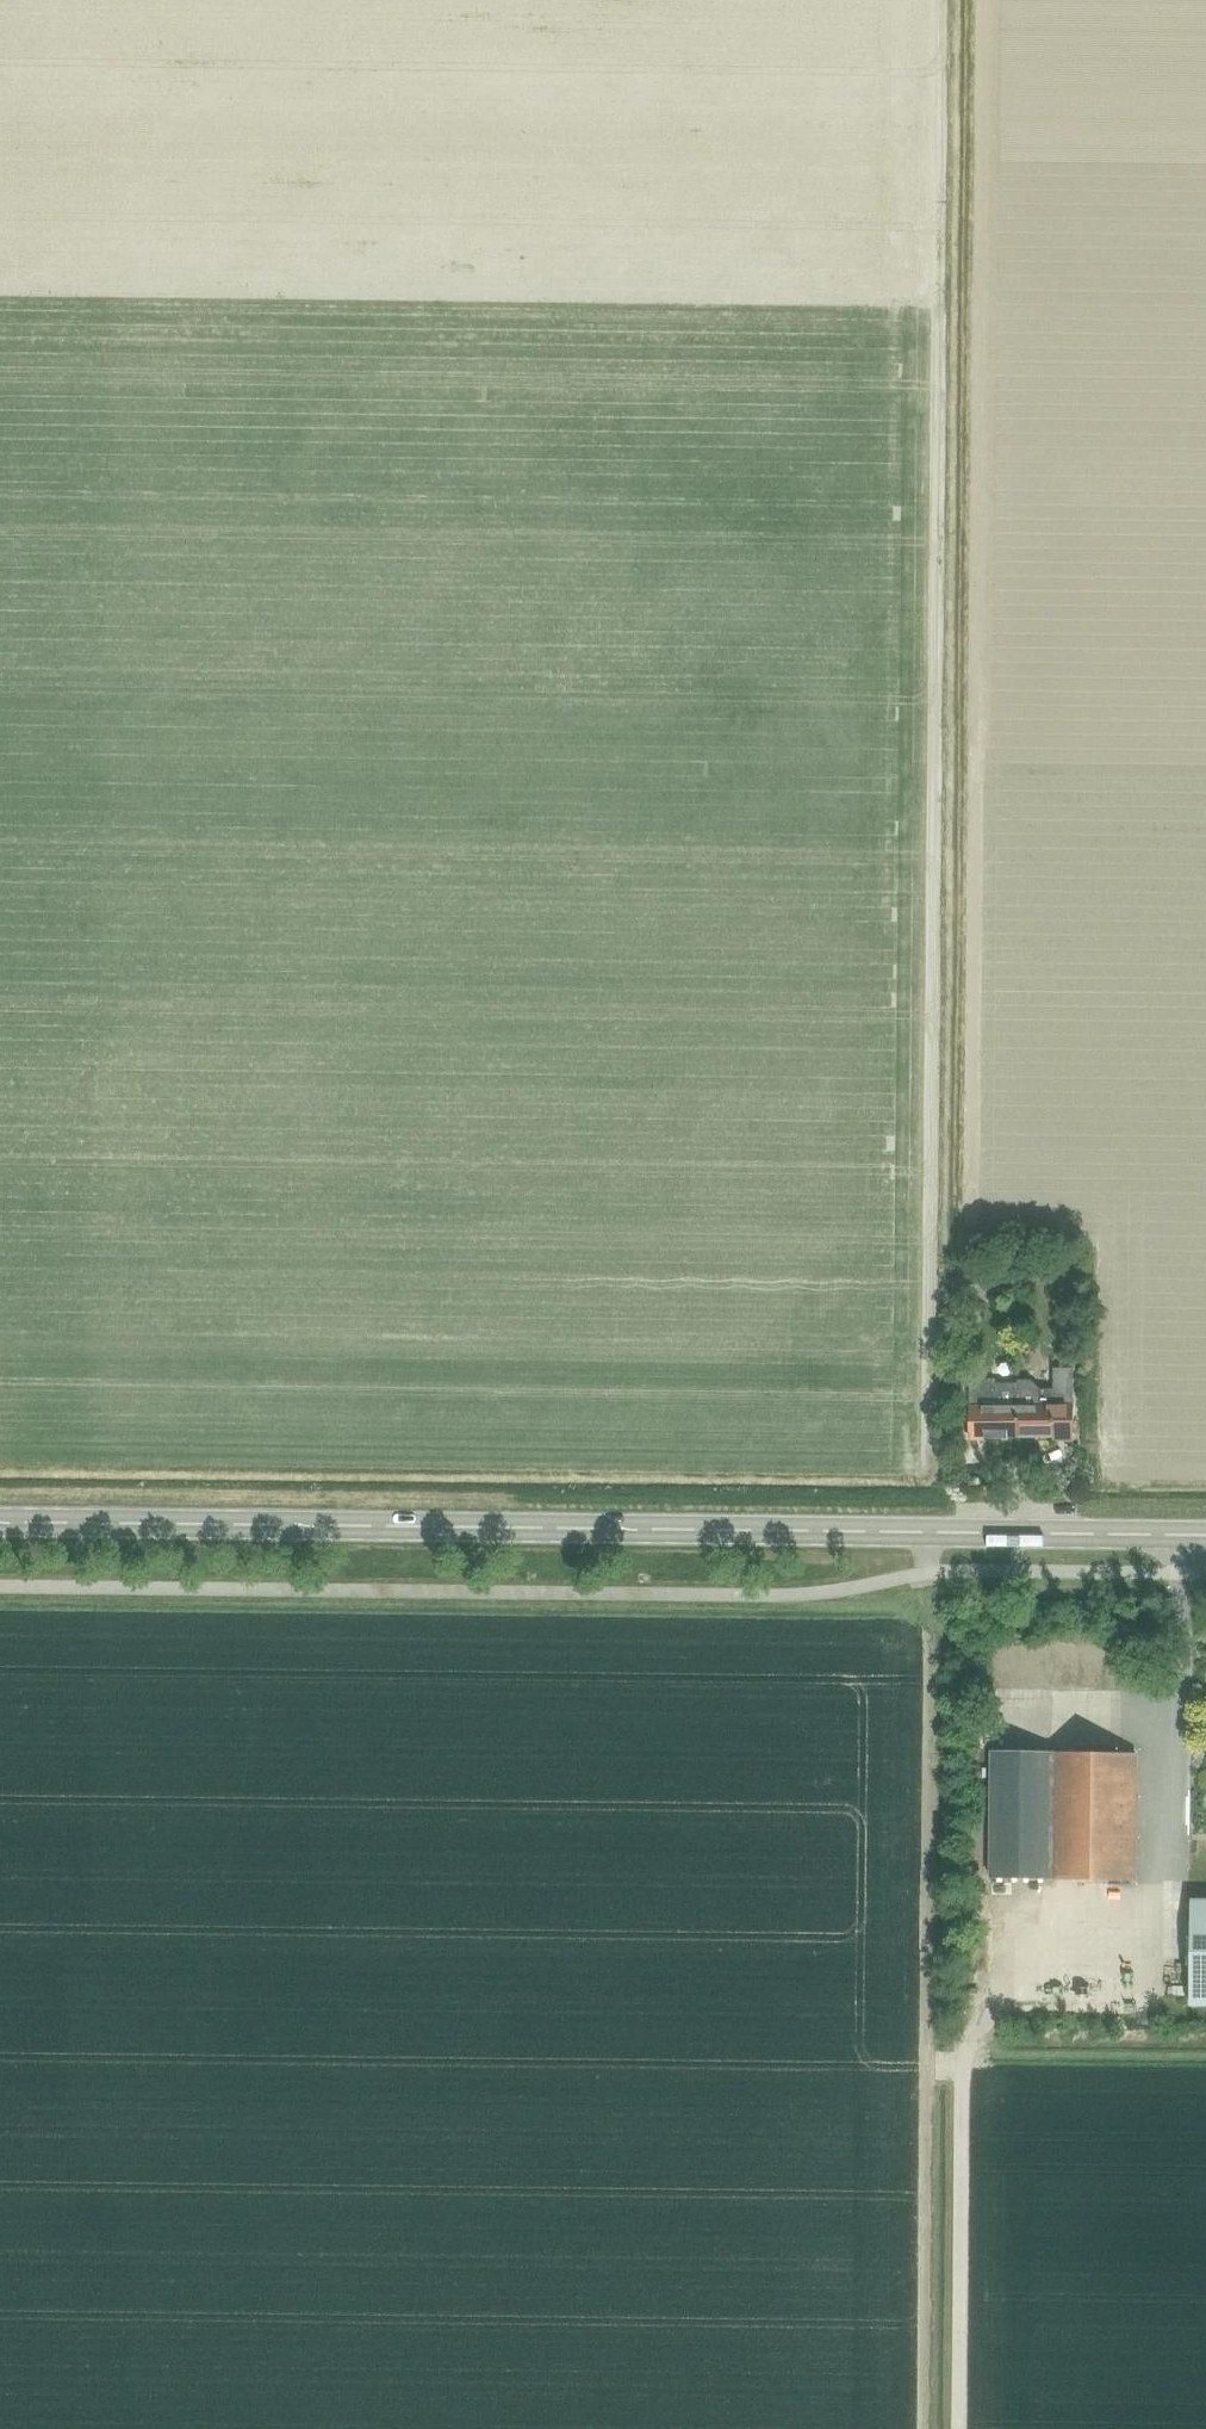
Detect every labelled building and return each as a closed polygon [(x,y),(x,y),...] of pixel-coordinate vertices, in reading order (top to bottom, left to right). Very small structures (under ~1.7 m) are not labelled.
[(1016,1381),(1016,1384),(1016,1399),(1016,1438),(1072,1438),(1072,1369),(1052,1369),(1052,1390),(1039,1390),(1030,1381),(1016,1381)] [(969,1438),(1016,1438),(1016,1399),(1016,1384),(995,1384),(995,1380),(969,1380),(969,1438)] [(1049,1879),(1050,1754),(1050,1753),(991,1753),(990,1879),(1049,1879)] [(1050,1754),(1049,1879),(1049,1880),(1135,1881),(1136,1755),(1050,1754)] [(1191,1900),(1190,2006),(1205,2006),(1205,1901),(1191,1900)]
